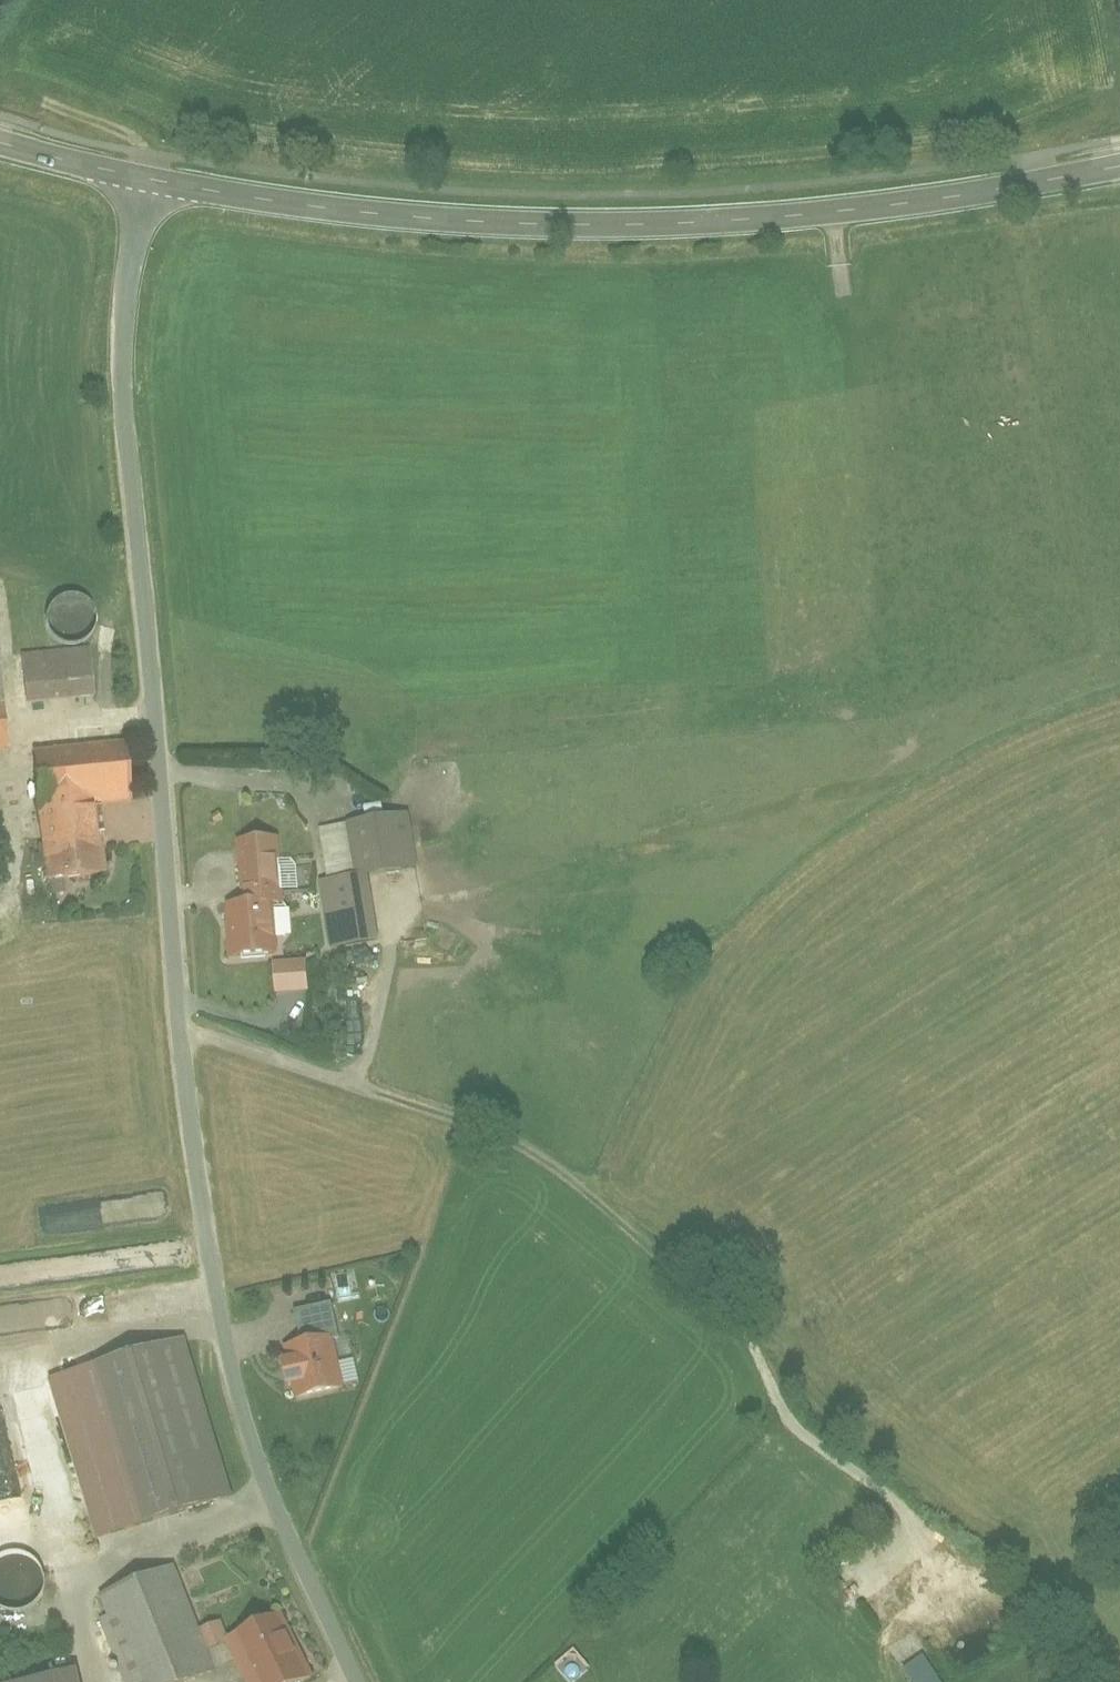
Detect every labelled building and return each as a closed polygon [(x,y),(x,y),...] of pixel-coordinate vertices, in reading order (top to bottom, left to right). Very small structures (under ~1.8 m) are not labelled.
[(86,646),(21,651),(25,700),(90,695),(86,646)] [(37,757),(51,891),(111,885),(104,815),(138,812),(131,747),(37,757)] [(322,911),(326,953),(368,949),(361,869),(401,866),(396,814),(323,821),(328,873),(286,877),(289,914),(322,911)] [(223,902),(226,956),(269,954),(266,905),(281,904),(278,855),(237,858),(239,901),(223,902)] [(269,967),(270,997),(302,996),(301,966),(269,967)] [(326,1309),(289,1316),(295,1343),(327,1336),(328,1340),(332,1339),(326,1309)] [(282,1345),(293,1403),(338,1394),(328,1340),(327,1336),(295,1343),(282,1345)] [(233,1500),(185,1347),(101,1374),(142,1501),(116,1509),(124,1535),(233,1500)] [(41,1573),(40,1568),(38,1562),(36,1558),(32,1553),(24,1548),(19,1547),(12,1547),(8,1547),(3,1550),(0,1551),(0,1595),(1,1595),(5,1597),(10,1599),(16,1599),(20,1598),(25,1597),(30,1594),(34,1590),(39,1583),(40,1577),(41,1573)] [(138,1681),(198,1681),(221,1674),(186,1573),(109,1600),(138,1681)] [(255,1681),(310,1681),(280,1619),(235,1640),(255,1681)] [(918,1654),(895,1668),(903,1681),(935,1681),(918,1654)] [(18,1681),(75,1681),(72,1670),(18,1681)]
